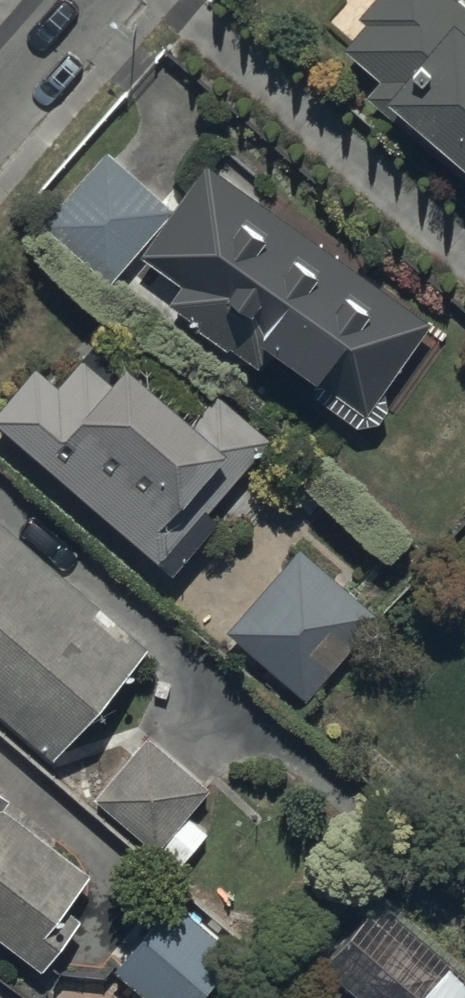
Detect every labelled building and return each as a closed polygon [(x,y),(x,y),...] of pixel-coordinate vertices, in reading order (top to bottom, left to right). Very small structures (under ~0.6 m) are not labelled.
[(358,0),(363,5),(339,31),(377,64),(363,80),(464,167),(464,0),(359,0),(358,0)] [(102,138),(39,210),(105,266),(168,195),(102,138)] [(206,149),(139,241),(180,272),(168,287),(244,342),(262,317),(315,355),(312,359),(365,397),(428,311),(206,149)] [(0,389),(0,410),(171,560),(219,504),(207,494),(269,422),(214,375),(196,395),(120,331),(98,357),(78,340),(54,368),(33,350),(0,389)] [(48,741),(141,636),(0,510),(0,700),(48,741)] [(298,536),(224,617),(301,686),(375,606),(298,536)] [(209,776),(145,722),(93,786),(177,857),(206,824),(184,806),(209,776)] [(38,953),(75,904),(62,894),(86,861),(0,796),(0,925),(38,953)] [(462,959),(380,885),(319,953),(370,997),(464,997),(464,956),(462,959)] [(170,887),(112,955),(163,997),(191,997),(237,943),(170,887)]
